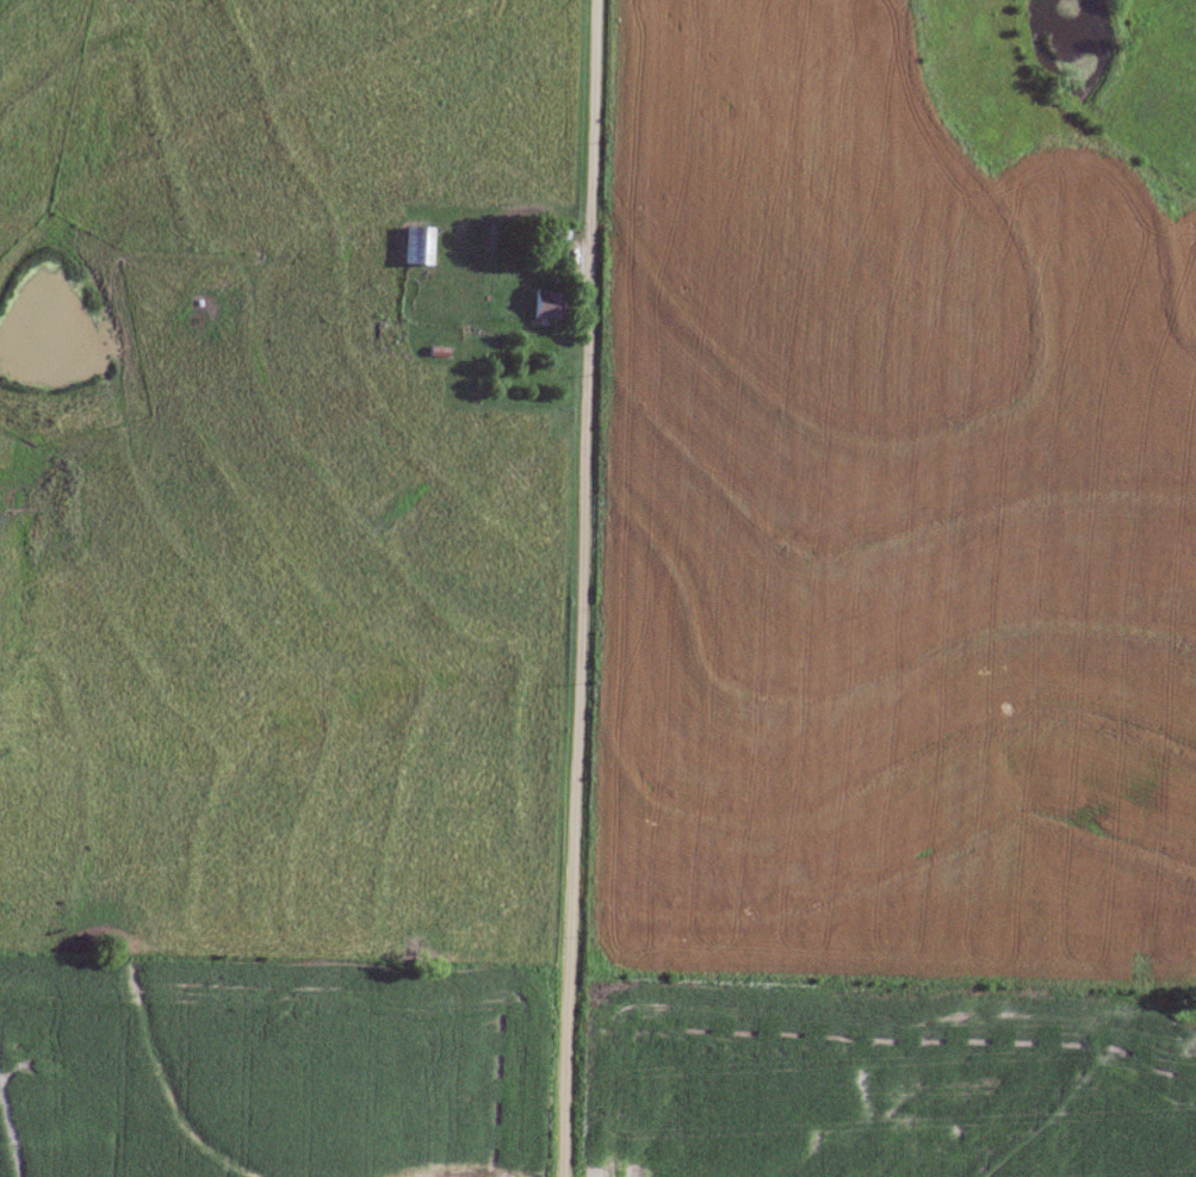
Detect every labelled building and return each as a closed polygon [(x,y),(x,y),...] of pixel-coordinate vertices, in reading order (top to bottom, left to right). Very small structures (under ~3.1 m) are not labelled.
[(433,229),(405,229),(404,266),(432,267),(433,229)] [(559,293),(532,293),(532,320),(559,320),(559,293)]
